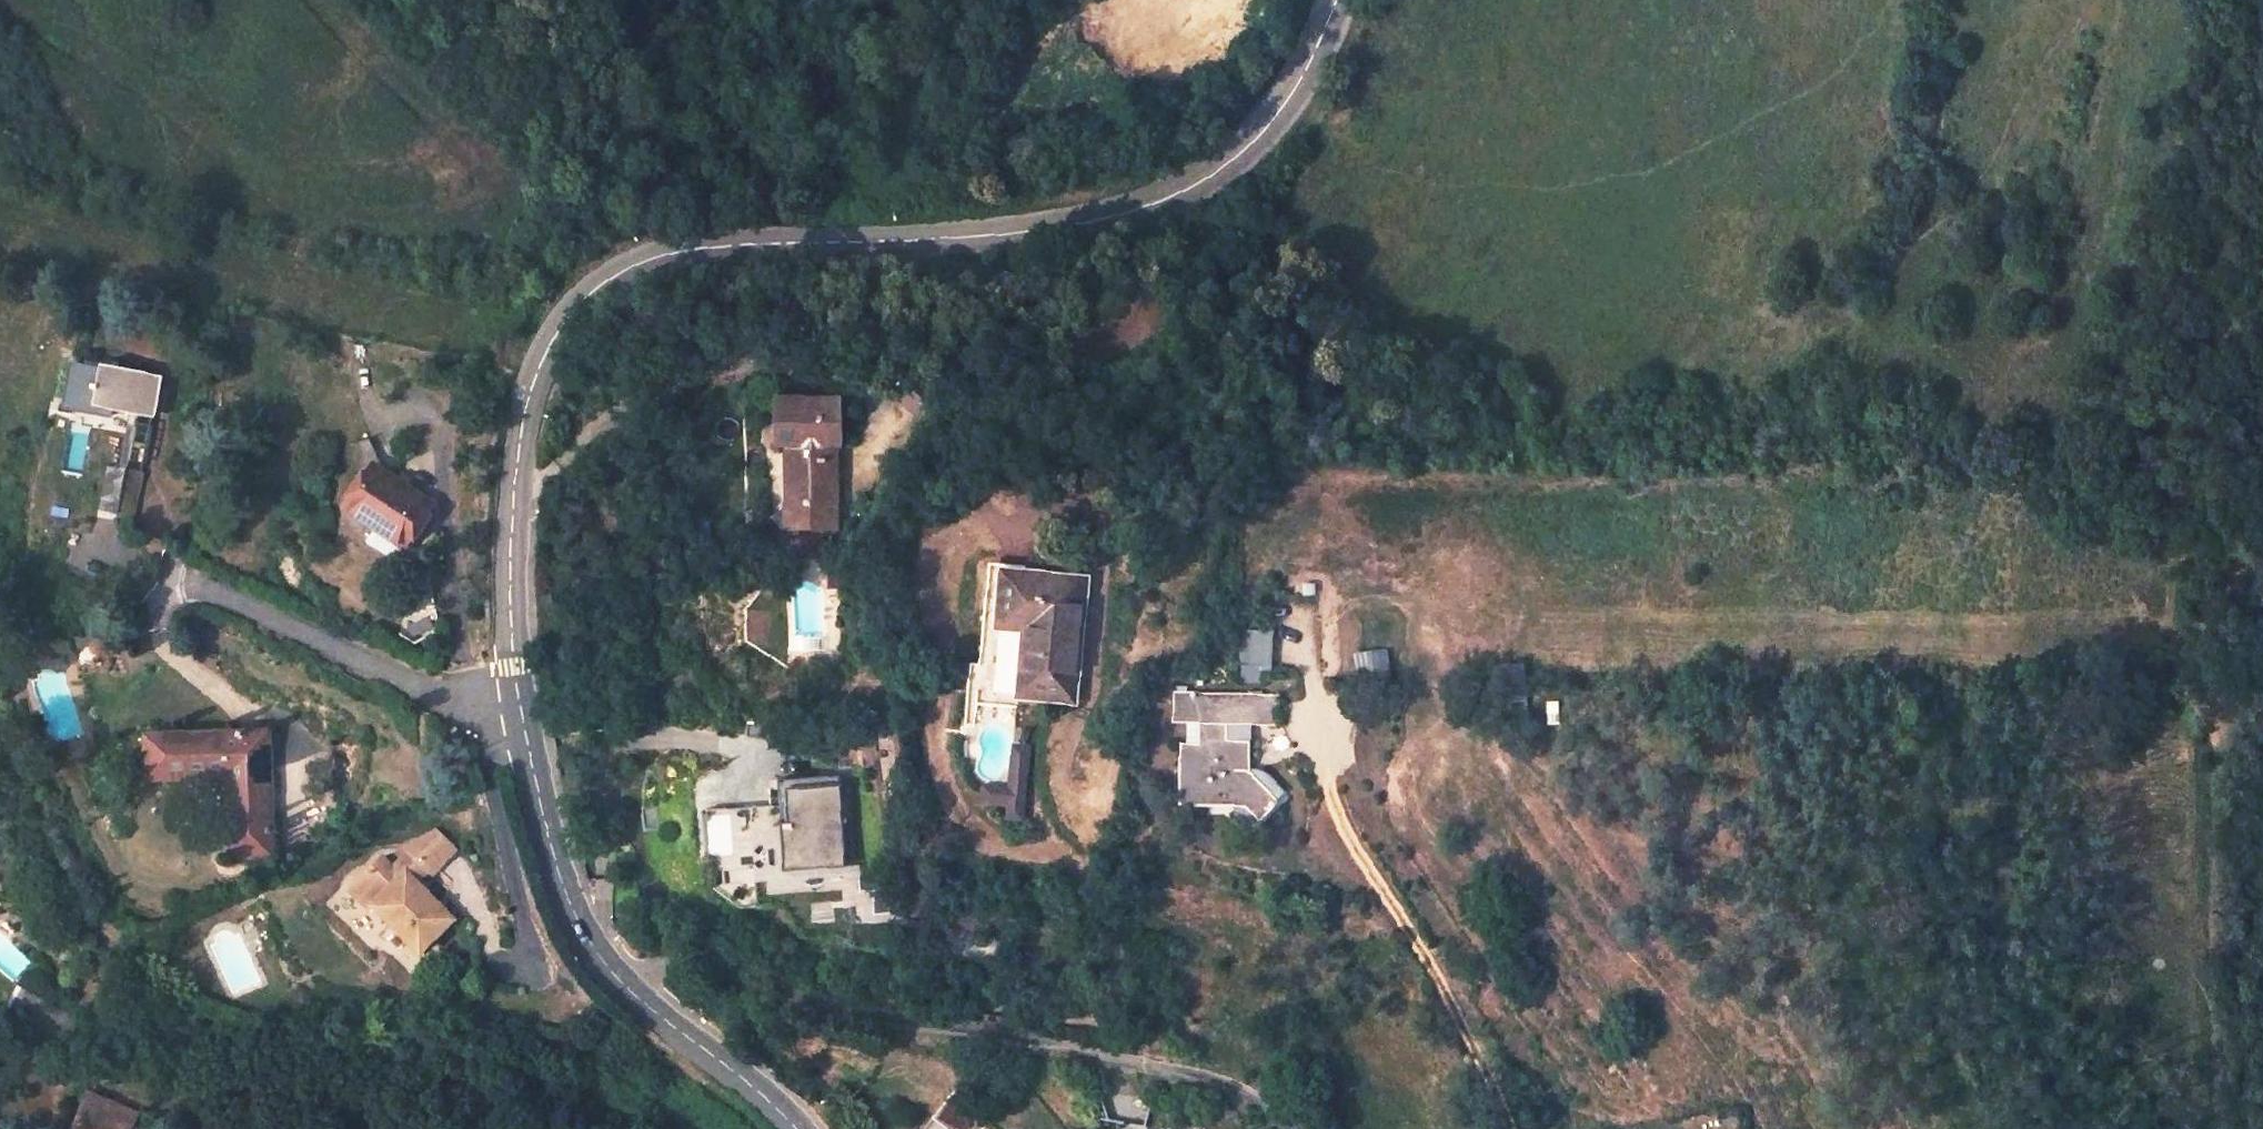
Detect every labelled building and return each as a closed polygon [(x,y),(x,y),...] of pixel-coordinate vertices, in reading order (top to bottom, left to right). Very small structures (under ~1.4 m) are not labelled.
[(143,425),(150,385),(72,367),(64,416),(101,426),(102,415),(120,419),(143,425)] [(821,450),(819,408),(760,410),(763,454),(776,453),(779,518),(832,514),(827,450),(821,450)] [(133,481),(143,425),(120,419),(111,476),(114,477),(133,481)] [(414,548),(438,506),(380,466),(353,510),(414,548)] [(114,477),(111,476),(96,473),(90,515),(108,520),(114,477)] [(129,530),(135,482),(133,481),(114,477),(108,524),(129,530)] [(1076,579),(988,571),(981,626),(1011,629),(1003,695),(1061,701),(1076,579)] [(1275,668),(1276,630),(1243,629),(1242,667),(1275,668)] [(1265,690),(1159,693),(1160,724),(1189,723),(1188,742),(1168,743),(1171,812),(1221,811),(1219,792),(1232,790),(1252,814),(1263,806),(1269,813),(1276,803),(1248,767),(1247,739),(1223,738),(1222,721),(1266,719),(1265,690)] [(267,859),(264,734),(141,738),(142,783),(222,781),(223,860),(267,859)] [(1013,744),(1013,785),(985,785),(985,806),(1008,806),(1008,821),(1030,821),(1030,744),(1013,744)] [(841,873),(836,781),(780,786),(784,827),(776,829),(780,880),(841,873)] [(760,811),(717,813),(720,863),(732,862),(734,889),(765,887),(760,811)] [(380,904),(422,950),(458,919),(421,880),(429,871),(433,875),(458,851),(439,832),(407,847),(414,855),(399,867),(390,858),(356,891),(373,910),(380,904)] [(13,983),(0,1011),(0,1020),(24,1031),(30,1017),(66,1035),(76,1012),(13,983)] [(81,1128),(130,1128),(142,1103),(100,1084),(81,1128)]
